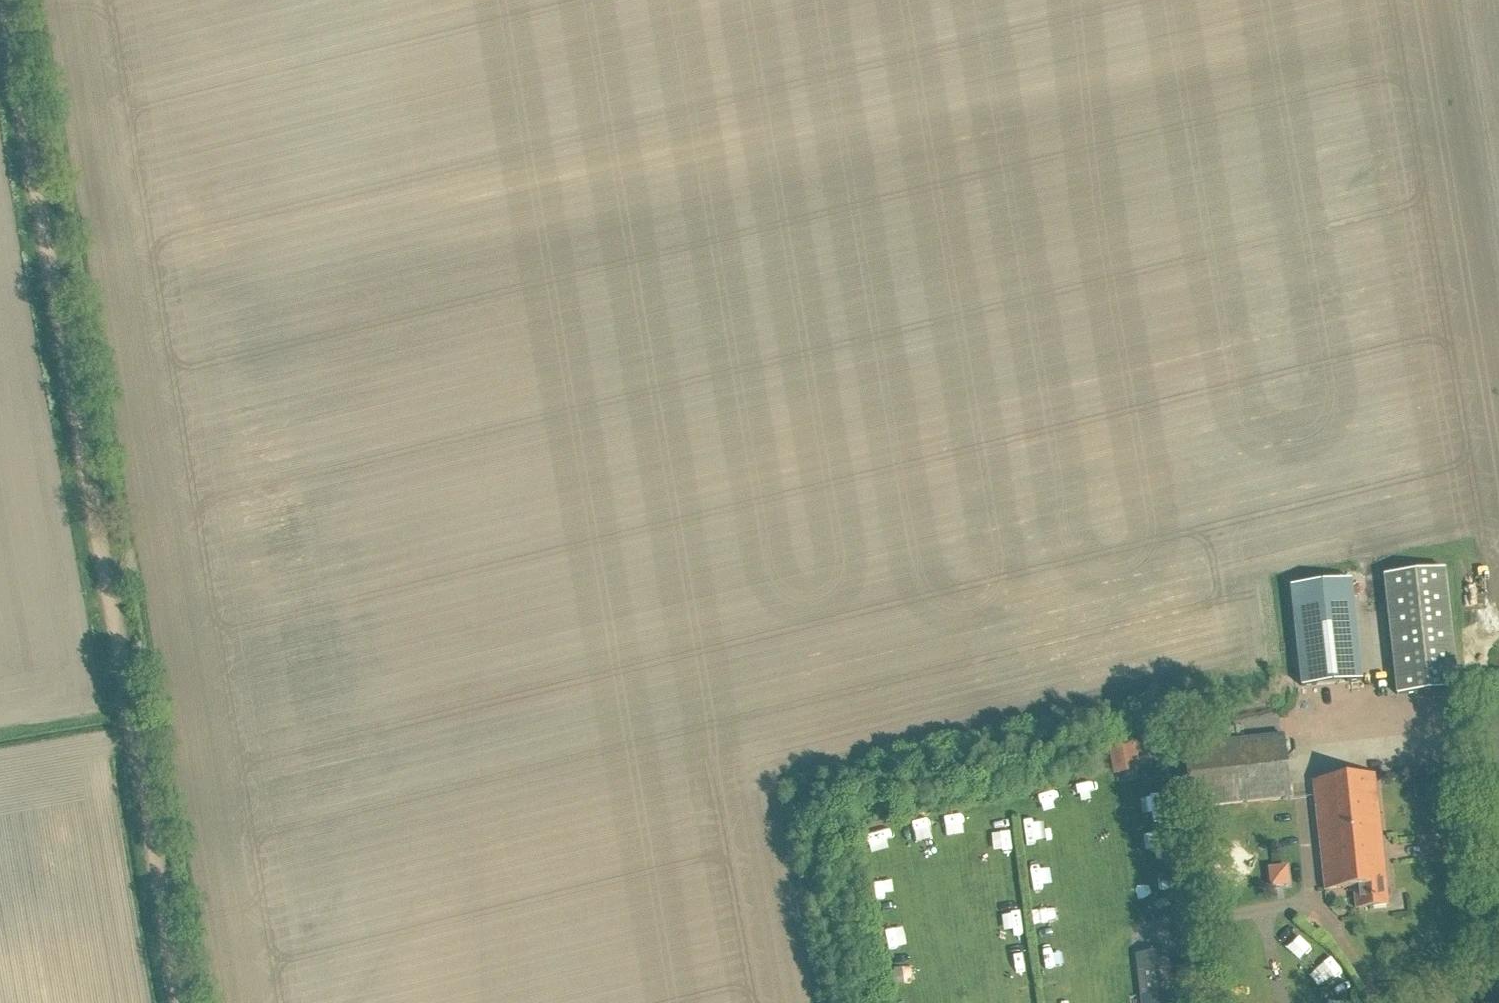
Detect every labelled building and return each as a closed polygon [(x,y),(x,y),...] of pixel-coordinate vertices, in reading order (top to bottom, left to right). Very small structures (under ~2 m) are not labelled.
[(1444,570),(1385,576),(1397,696),(1457,689),(1444,570)] [(1302,688),(1362,682),(1353,584),(1293,590),(1302,688)] [(1283,736),(1182,747),(1189,810),(1290,798),(1283,736)] [(1132,746),(1107,750),(1111,774),(1135,771),(1132,746)] [(1376,775),(1312,782),(1323,891),(1349,888),(1349,894),(1354,893),(1355,910),(1389,906),(1376,775)] [(1271,868),(1273,889),(1295,887),(1293,866),(1271,868)] [(1137,956),(1142,1002),(1170,1002),(1165,953),(1137,956)]
